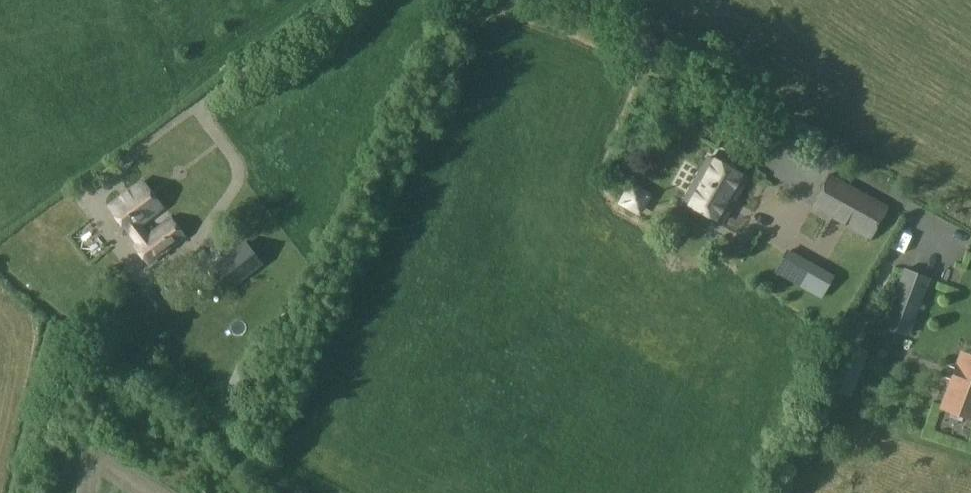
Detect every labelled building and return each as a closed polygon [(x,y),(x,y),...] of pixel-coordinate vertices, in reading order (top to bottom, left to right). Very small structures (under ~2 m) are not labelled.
[(746,178),(709,157),(684,200),(721,221),(746,178)] [(870,239),(888,207),(830,174),(812,206),(870,239)] [(163,208),(142,181),(109,206),(136,242),(146,233),(140,225),(163,208)] [(636,181),(621,203),(640,217),(656,194),(636,181)] [(136,242),(138,244),(135,246),(149,264),(184,237),(170,218),(148,235),(146,233),(136,242)] [(208,270),(225,290),(261,263),(244,242),(208,270)] [(777,265),(803,280),(812,264),(787,249),(777,265)] [(908,334),(929,278),(904,269),(883,325),(908,334)] [(150,287),(142,292),(153,309),(160,304),(150,287)] [(968,356),(963,369),(956,366),(950,382),(957,385),(950,401),(970,409),(970,357),(968,356)] [(258,375),(238,365),(228,383),(248,394),(258,375)]
